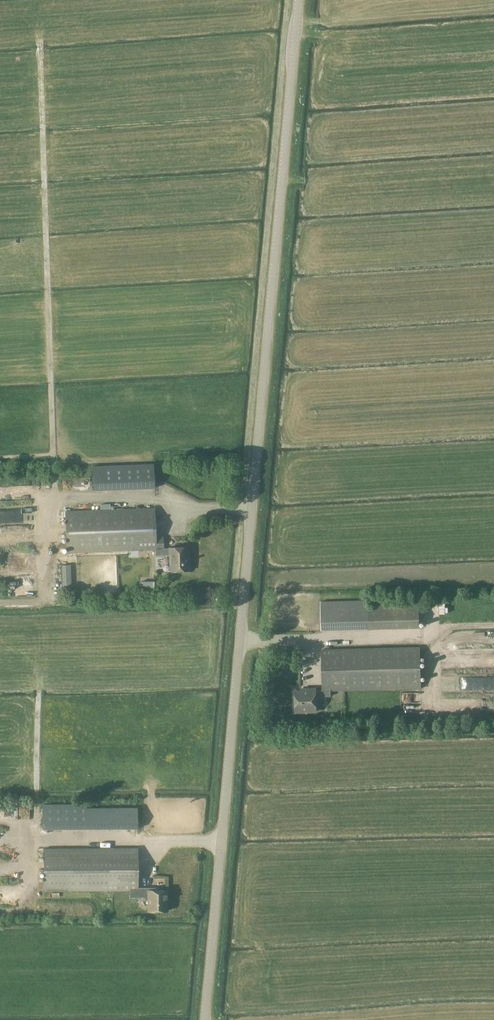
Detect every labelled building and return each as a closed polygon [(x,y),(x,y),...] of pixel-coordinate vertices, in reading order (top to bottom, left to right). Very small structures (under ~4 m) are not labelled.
[(153,464),(93,466),(93,490),(154,488),(153,464)] [(65,512),(67,553),(155,550),(156,556),(170,555),(171,572),(190,571),(189,562),(187,562),(187,547),(170,548),(164,549),(163,537),(155,538),(154,508),(65,512)] [(63,586),(71,586),(70,565),(62,565),(63,586)] [(322,628),(368,626),(368,597),(322,597),(322,628)] [(316,691),(316,689),(307,689),(307,691),(295,691),(295,712),(317,711),(316,697),(331,696),(330,691),(421,689),(420,647),(322,650),(323,690),(316,691)] [(44,827),(84,827),(84,804),(75,804),(56,804),(44,804),(44,827)] [(154,888),(146,888),(145,890),(138,890),(137,848),(44,849),(44,891),(130,891),(130,897),(145,897),(146,900),(148,899),(148,911),(167,911),(167,890),(154,890),(154,888)]
